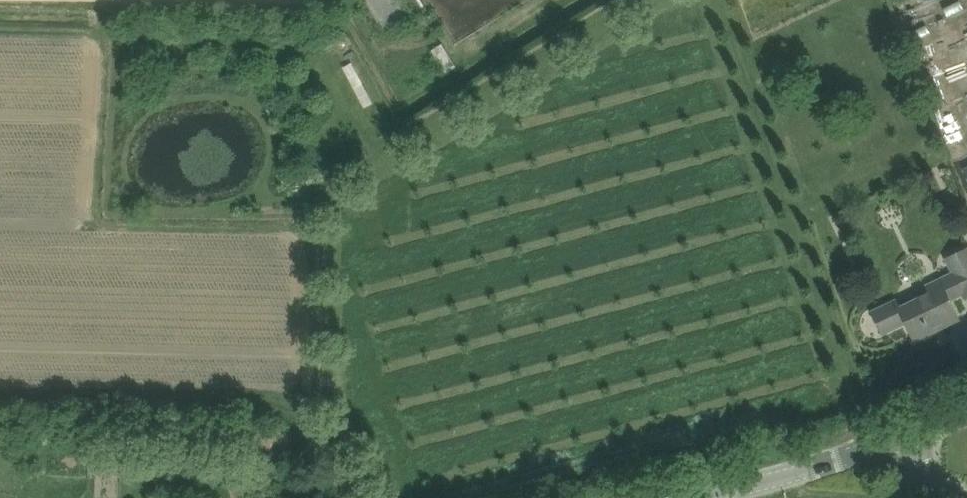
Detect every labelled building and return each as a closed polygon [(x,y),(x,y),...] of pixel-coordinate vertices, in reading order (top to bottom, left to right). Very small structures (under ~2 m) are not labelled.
[(443,43),(432,50),(447,74),(458,67),(443,43)] [(945,258),(952,272),(925,284),(928,292),(899,304),(897,298),(872,310),(883,334),(907,323),(915,340),(936,330),(934,327),(957,315),(950,299),(963,293),(966,298),(966,297),(966,248),(945,258)] [(900,468),(901,477),(910,476),(909,467),(900,468)] [(879,477),(868,483),(873,495),(886,491),(879,477)]
